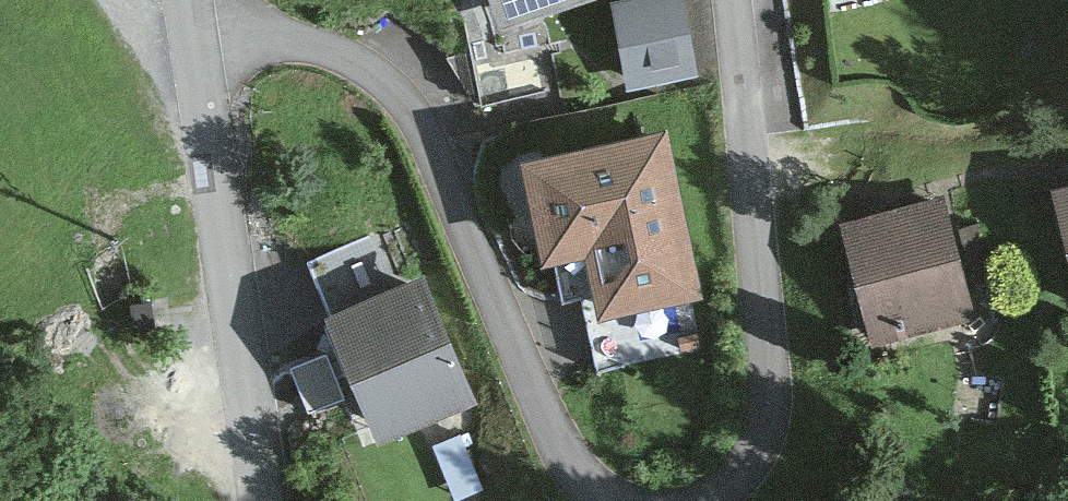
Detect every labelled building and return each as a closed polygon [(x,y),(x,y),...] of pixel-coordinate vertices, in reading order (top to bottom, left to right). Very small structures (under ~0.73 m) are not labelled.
[(505,18),(558,0),(499,0),(505,18)] [(615,4),(631,84),(695,71),(681,0),(637,0),(615,4)] [(659,143),(527,173),(545,254),(590,244),(605,309),(692,289),(659,143)] [(936,210),(852,233),(878,332),(963,310),(936,210)] [(417,287),(335,322),(382,432),(464,397),(417,287)]
